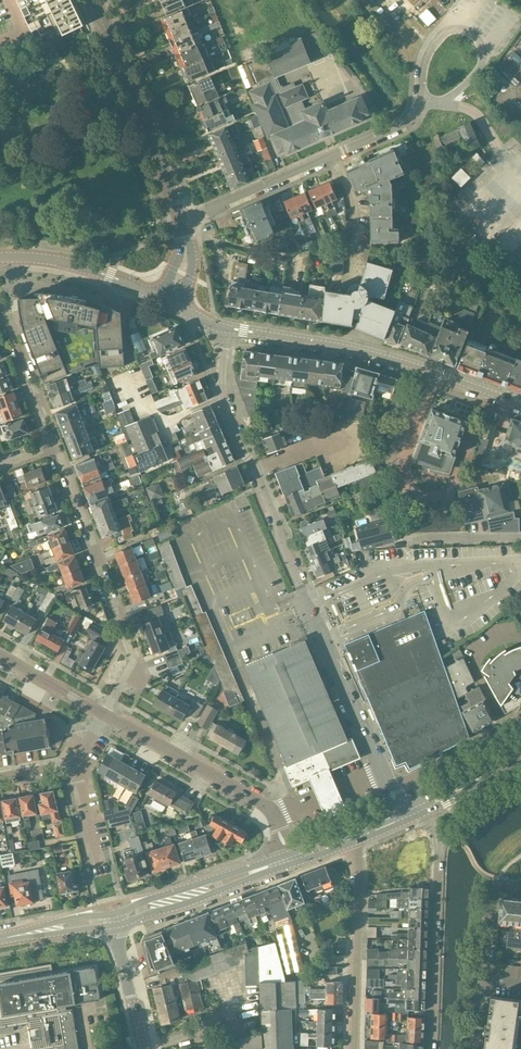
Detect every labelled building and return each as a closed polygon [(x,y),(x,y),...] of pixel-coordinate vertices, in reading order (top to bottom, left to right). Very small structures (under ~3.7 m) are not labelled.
[(47,1),(52,12),(73,3),(72,0),(49,0),(47,1)] [(167,15),(194,3),(192,0),(171,0),(162,4),(167,15)] [(418,18),(438,0),(401,0),(418,18)] [(73,3),(52,12),(48,14),(53,26),(78,14),(73,3)] [(204,6),(208,15),(213,13),(210,4),(204,6)] [(191,21),(188,14),(191,14),(197,12),(194,6),(188,8),(162,18),(167,30),(191,21)] [(78,14),(53,26),(59,37),(84,25),(78,14)] [(167,30),(172,42),(220,23),(219,21),(197,30),(196,26),(194,27),(191,21),(167,30)] [(220,23),(172,42),(177,55),(201,45),(198,39),(200,38),(198,35),(221,26),(220,23)] [(312,34),(321,45),(327,40),(320,30),(312,34)] [(222,36),(213,39),(215,45),(224,42),(222,36)] [(362,117),(367,115),(366,114),(368,113),(361,97),(327,111),(323,102),(306,109),(302,100),(309,97),(303,83),(296,86),(294,81),(284,85),(283,83),(279,85),(275,76),(311,62),(301,38),(290,43),(292,47),(250,64),(258,83),(259,82),(261,86),(250,91),(256,104),(255,105),(269,138),(273,136),(280,152),(287,149),(288,152),(300,147),(364,120),(362,117)] [(177,55),(182,67),(207,57),(204,50),(206,50),(211,47),(215,45),(213,39),(201,45),(177,55)] [(501,66),(515,82),(520,77),(520,61),(515,54),(501,66)] [(215,70),(209,56),(207,57),(182,67),(188,82),(215,70)] [(222,61),(225,67),(233,64),(231,58),(222,61)] [(236,65),(228,68),(232,79),(240,75),(236,65)] [(235,85),(243,82),(241,76),(240,75),(232,79),(232,80),(235,85)] [(189,85),(193,95),(223,82),(221,77),(212,81),(210,76),(189,85)] [(219,91),(226,88),(223,82),(193,95),(198,105),(219,96),(216,91),(218,90),(219,91)] [(225,95),(198,107),(203,119),(228,109),(225,102),(228,101),(225,95)] [(233,114),(231,115),(228,109),(203,119),(208,131),(235,120),(233,114)] [(252,124),(250,125),(251,129),(254,128),(254,127),(261,125),(256,114),(250,117),(252,124)] [(420,185),(428,194),(445,177),(462,162),(461,161),(470,153),(468,149),(479,144),(469,121),(458,126),(458,128),(438,137),(437,134),(433,136),(439,151),(454,144),(458,153),(452,159),(451,158),(446,163),(449,166),(441,173),(436,168),(420,185)] [(235,123),(209,134),(213,145),(238,134),(236,129),(237,128),(235,123)] [(254,127),(254,128),(257,134),(263,131),(261,125),(254,127)] [(240,140),(238,134),(213,145),(218,156),(236,148),(234,142),(240,140)] [(259,151),(262,150),(267,148),(263,137),(255,140),(259,149),(259,151)] [(236,148),(218,156),(222,166),(247,156),(244,149),(238,152),(236,148)] [(266,162),(271,159),(267,148),(262,150),(266,162)] [(370,160),(370,161),(347,171),(357,194),(365,190),(371,203),(371,217),(371,242),(398,242),(398,229),(392,229),(392,191),(392,184),(389,179),(404,173),(393,149),(370,160)] [(247,156),(222,166),(227,177),(245,170),(242,164),(249,161),(247,156)] [(275,170),(271,159),(266,162),(265,162),(264,162),(266,168),(268,173),(270,172),(275,170)] [(247,175),(245,170),(227,177),(231,188),(256,178),(253,172),(247,175)] [(334,184),(338,193),(343,191),(339,181),(334,184)] [(331,215),(337,213),(331,200),(336,198),(329,182),(319,186),(331,215)] [(308,191),(315,207),(320,205),(326,218),(331,215),(319,186),(308,191)] [(314,228),(312,223),(306,211),(312,208),(305,192),(294,197),(309,231),(314,228)] [(301,228),(305,236),(311,234),(309,231),(294,197),(283,201),(290,218),(295,215),(301,228)] [(240,209),(246,226),(271,215),(267,205),(263,207),(260,200),(240,209)] [(246,226),(253,242),(273,233),(271,226),(275,224),(271,215),(246,226)] [(429,252),(432,243),(426,241),(422,250),(429,252)] [(297,242),(286,245),(288,252),(299,250),(297,242)] [(343,275),(344,253),(339,255),(338,248),(327,251),(329,257),(328,274),(343,275)] [(286,265),(287,258),(279,257),(278,264),(286,265)] [(353,317),(359,318),(355,328),(384,339),(395,310),(371,301),(373,297),(384,298),(393,269),(367,261),(360,283),(356,283),(352,284),(349,286),(346,289),(345,293),(325,290),(321,320),(351,325),(353,317)] [(248,266),(246,266),(241,265),(239,282),(245,283),(245,282),(248,266)] [(447,278),(442,289),(449,292),(453,280),(447,278)] [(232,280),(231,285),(230,285),(227,305),(240,307),(241,307),(244,287),(245,283),(239,282),(232,280)] [(245,282),(245,283),(244,287),(241,307),(253,309),(254,309),(257,289),(258,284),(257,284),(246,282),(245,282)] [(267,311),(270,291),(271,286),(269,286),(258,284),(257,289),(254,309),(266,311),(267,311)] [(307,295),(303,294),(300,317),(321,320),(325,290),(326,286),(310,284),(309,293),(309,295),(307,295)] [(267,311),(279,313),(283,291),(284,288),(282,287),(271,286),(270,291),(267,311)] [(284,288),(283,291),(279,313),(300,317),(303,294),(304,289),(300,289),(300,291),(299,291),(294,290),(295,288),(284,286),(284,288)] [(124,358),(121,312),(121,311),(117,309),(109,306),(102,304),(97,302),(89,300),(82,298),(74,296),(68,295),(70,296),(69,300),(63,299),(56,298),(50,298),(46,298),(42,297),(38,297),(30,297),(22,298),(18,298),(18,299),(18,300),(19,304),(19,307),(19,309),(20,315),(22,322),(22,325),(23,328),(24,332),(26,337),(28,341),(44,382),(98,363),(99,363),(99,366),(105,366),(105,365),(100,365),(99,359),(124,358)] [(407,321),(411,306),(398,301),(395,310),(384,339),(385,339),(385,341),(388,342),(390,341),(396,344),(405,321),(407,321)] [(472,301),(469,308),(476,311),(479,304),(472,301)] [(443,320),(441,326),(429,355),(454,366),(468,330),(467,329),(470,320),(468,319),(471,312),(463,309),(457,325),(443,320)] [(407,323),(401,343),(418,350),(426,332),(429,321),(428,321),(430,316),(420,311),(414,326),(407,323)] [(426,355),(428,354),(429,355),(441,326),(429,321),(426,332),(418,350),(421,351),(421,353),(426,355)] [(149,339),(152,348),(155,347),(157,350),(150,353),(152,358),(183,344),(176,327),(154,337),(149,339)] [(468,339),(457,367),(477,375),(488,347),(468,339)] [(488,347),(477,375),(491,380),(503,349),(495,346),(493,350),(488,347)] [(516,358),(506,385),(520,391),(520,347),(517,358),(516,357),(516,358)] [(167,355),(173,369),(191,362),(185,348),(167,355)] [(143,349),(135,352),(140,364),(147,361),(143,349)] [(503,349),(491,380),(506,385),(516,358),(511,356),(512,352),(503,349)] [(253,416),(258,375),(261,352),(245,350),(242,374),(234,376),(249,416),(253,416)] [(261,352),(258,375),(275,377),(278,354),(261,352)] [(278,354),(275,377),(291,379),(294,356),(278,354)] [(292,393),(306,395),(307,381),(308,381),(311,358),(294,356),(291,379),(291,387),(293,387),(292,393)] [(311,358),(308,381),(324,383),(327,360),(311,358)] [(340,385),(343,363),(327,360),(324,383),(340,385)] [(178,382),(197,374),(194,367),(195,365),(194,363),(192,363),(191,362),(173,369),(178,382)] [(349,375),(344,390),(352,393),(372,398),(379,372),(357,366),(355,371),(351,370),(349,376),(349,375)] [(382,393),(383,390),(392,393),(391,397),(398,399),(402,382),(397,380),(397,378),(379,372),(372,398),(373,399),(375,390),(382,393)] [(0,379),(0,394),(12,389),(7,376),(0,379)] [(66,378),(46,384),(50,396),(70,389),(91,381),(91,380),(86,382),(85,379),(69,385),(66,378)] [(199,379),(175,389),(174,389),(169,391),(170,395),(171,395),(154,402),(156,408),(203,389),(199,379)] [(54,408),(74,401),(72,395),(93,388),(91,381),(70,389),(50,396),(54,408)] [(183,403),(184,403),(187,408),(208,400),(203,389),(156,408),(157,409),(160,412),(183,403)] [(18,403),(13,390),(0,395),(0,410),(18,403)] [(341,415),(340,422),(363,419),(366,402),(351,398),(352,393),(344,390),(342,390),(341,402),(341,415)] [(18,403),(0,410),(0,415),(3,414),(5,422),(22,416),(18,403)] [(116,407),(114,403),(104,407),(107,413),(115,410),(114,408),(116,407)] [(76,404),(55,411),(60,424),(96,410),(94,405),(78,410),(76,404)] [(187,419),(182,421),(184,427),(194,421),(213,413),(209,404),(191,412),(193,417),(187,420),(187,419)] [(392,406),(384,431),(392,434),(400,408),(392,406)] [(127,442),(129,443),(129,444),(157,433),(157,432),(157,431),(159,431),(153,417),(151,418),(150,415),(134,421),(129,408),(116,413),(127,442)] [(467,422),(467,421),(466,421),(455,417),(455,416),(444,412),(433,409),(433,408),(432,408),(431,409),(432,409),(420,440),(421,440),(420,441),(413,461),(449,469),(459,443),(463,433),(462,433),(466,422),(467,422)] [(96,410),(60,424),(64,435),(88,426),(86,421),(95,418),(93,412),(96,411),(96,410)] [(197,427),(198,430),(217,421),(213,413),(194,421),(184,427),(183,427),(185,433),(192,430),(192,429),(197,427)] [(340,422),(341,415),(340,415),(325,416),(325,424),(340,422)] [(273,430),(270,419),(270,418),(253,423),(256,434),(273,430)] [(511,418),(502,447),(511,449),(512,445),(518,447),(516,452),(520,453),(520,421),(511,418)] [(28,432),(28,431),(29,429),(27,425),(26,425),(23,419),(6,426),(5,425),(0,426),(0,434),(8,432),(10,438),(28,432)] [(497,423),(488,420),(482,436),(475,459),(482,461),(489,439),(492,439),(492,440),(497,442),(501,431),(495,430),(497,423)] [(221,430),(217,421),(198,430),(200,434),(189,439),(191,444),(202,438),(221,430)] [(64,435),(69,447),(89,439),(85,428),(88,426),(64,435)] [(268,453),(288,446),(316,435),(315,432),(287,443),(285,439),(297,435),(295,429),(282,431),(262,439),(264,444),(263,447),(265,452),(268,453)] [(225,439),(221,430),(202,438),(191,444),(189,445),(191,450),(196,448),(197,450),(224,439),(225,439)] [(133,454),(133,455),(161,443),(157,433),(129,444),(133,454)] [(73,458),(94,451),(92,446),(98,444),(96,437),(90,439),(89,439),(69,447),(73,458)] [(175,460),(171,461),(176,472),(181,469),(182,469),(193,464),(198,477),(213,470),(234,461),(224,439),(197,450),(179,458),(175,460)] [(122,458),(124,457),(124,458),(133,454),(129,444),(129,443),(127,442),(117,446),(122,458)] [(140,472),(169,459),(161,443),(133,455),(135,462),(140,472)] [(172,452),(172,453),(175,451),(182,448),(180,445),(172,448),(172,452)] [(289,505),(323,492),(337,487),(360,478),(372,474),(381,470),(372,446),(364,450),(368,460),(324,477),(320,467),(306,472),(303,463),(296,466),(295,465),(291,466),(276,472),(280,482),(284,492),(289,505)] [(124,458),(127,464),(135,462),(133,455),(133,454),(124,458)] [(94,457),(75,464),(79,475),(113,462),(110,455),(95,461),(94,457)] [(79,475),(83,484),(108,475),(107,471),(114,468),(112,463),(113,462),(79,475)] [(138,473),(135,465),(127,468),(130,475),(138,473)] [(216,480),(205,484),(207,489),(241,475),(236,465),(214,474),(216,480)] [(46,480),(42,468),(17,477),(19,481),(26,479),(29,487),(46,480)] [(132,477),(135,485),(141,482),(139,475),(132,477)] [(215,494),(216,497),(222,494),(245,484),(241,475),(207,489),(208,489),(205,490),(208,497),(215,494)] [(101,477),(83,484),(87,495),(112,485),(111,482),(113,481),(112,479),(103,483),(101,478),(101,477)] [(148,487),(153,500),(166,496),(161,482),(148,487)] [(17,495),(16,494),(12,483),(6,486),(10,498),(17,495)] [(87,495),(90,505),(109,498),(109,497),(107,494),(121,489),(119,483),(112,485),(87,495)] [(465,517),(465,524),(487,517),(490,532),(520,531),(519,517),(515,518),(514,510),(511,511),(503,483),(483,488),(482,485),(458,491),(463,517),(465,517)] [(7,508),(11,506),(6,493),(4,494),(0,484),(0,510),(7,508)] [(29,500),(31,506),(53,498),(52,495),(51,493),(51,492),(52,490),(51,486),(50,486),(48,485),(48,484),(30,491),(33,499),(29,500)] [(341,496),(337,487),(323,492),(327,501),(341,496)] [(323,492),(289,505),(293,516),(297,515),(296,515),(312,509),(312,508),(318,506),(317,505),(326,502),(327,501),(323,492)] [(147,496),(142,499),(145,506),(150,504),(147,496)] [(183,499),(186,510),(196,506),(192,496),(183,499)] [(109,498),(90,505),(94,515),(123,505),(129,502),(127,497),(111,503),(109,498)] [(31,506),(33,513),(38,511),(40,518),(58,511),(57,510),(58,510),(59,508),(57,504),(55,504),(55,503),(54,502),(53,498),(31,506)] [(94,515),(98,526),(117,519),(115,514),(125,510),(123,505),(94,515)] [(329,519),(337,516),(335,508),(326,511),(329,519)] [(27,524),(30,533),(44,528),(46,532),(63,526),(63,524),(64,523),(63,519),(61,519),(59,514),(35,523),(34,521),(27,524)] [(121,530),(119,525),(132,520),(130,514),(117,519),(98,526),(102,537),(111,534),(112,538),(116,537),(118,542),(133,536),(131,530),(123,533),(121,530)] [(300,527),(304,537),(327,528),(323,518),(309,524),(308,521),(305,519),(301,521),(300,524),(301,527),(300,527)] [(397,518),(402,532),(409,532),(408,518),(397,518)] [(357,528),(362,550),(363,550),(376,546),(381,545),(395,541),(389,519),(367,524),(357,528)] [(157,532),(160,540),(172,534),(169,527),(157,532)] [(48,535),(37,539),(37,540),(39,543),(39,544),(44,542),(47,549),(53,547),(69,541),(71,540),(68,533),(67,534),(65,530),(64,528),(48,535)] [(305,540),(303,541),(305,547),(326,538),(324,532),(328,530),(327,528),(304,537),(305,540)] [(362,550),(357,528),(347,531),(352,551),(362,550)] [(326,538),(305,547),(309,558),(329,549),(327,544),(337,540),(335,535),(326,538)] [(143,541),(146,548),(155,544),(153,537),(143,541)] [(56,555),(44,559),(46,564),(58,559),(74,553),(72,548),(74,547),(71,540),(69,541),(53,547),(56,555)] [(157,544),(158,546),(160,550),(171,546),(169,540),(157,544)] [(131,546),(115,552),(120,565),(136,558),(131,546)] [(162,555),(173,551),(171,546),(160,550),(160,551),(162,555)] [(329,549),(309,558),(313,566),(338,557),(338,556),(337,553),(336,553),(334,548),(329,549)] [(158,551),(148,555),(150,560),(151,561),(161,557),(158,551)] [(173,551),(162,555),(164,560),(164,561),(175,557),(173,551)] [(338,557),(313,566),(318,578),(336,570),(334,564),(347,558),(345,554),(345,553),(338,556),(338,557)] [(59,562),(47,567),(49,571),(58,568),(61,567),(63,575),(79,569),(82,568),(79,561),(77,562),(75,557),(75,556),(59,562)] [(12,562),(10,557),(3,560),(5,565),(12,562)] [(164,561),(166,567),(177,563),(175,557),(164,561)] [(35,569),(31,558),(10,565),(21,573),(35,569)] [(141,571),(136,558),(120,565),(124,577),(141,571)] [(179,568),(177,563),(166,567),(168,572),(179,568)] [(66,583),(55,587),(56,591),(68,587),(84,581),(82,576),(84,575),(82,568),(79,569),(63,575),(66,583)] [(179,568),(168,572),(170,578),(182,574),(179,568)] [(165,569),(155,573),(158,579),(167,576),(165,569)] [(141,571),(124,577),(129,590),(146,584),(141,571)] [(182,574),(170,578),(172,584),(184,580),(182,574)] [(184,580),(172,584),(174,589),(180,587),(181,588),(186,586),(184,580)] [(169,582),(160,586),(162,592),(172,588),(169,582)] [(11,600),(17,587),(16,587),(11,584),(5,596),(10,599),(11,600)] [(150,596),(146,584),(129,590),(134,602),(150,596)] [(65,593),(67,601),(72,599),(75,606),(82,604),(82,606),(83,606),(85,609),(88,610),(90,610),(91,609),(92,607),(91,603),(92,602),(89,596),(92,595),(89,588),(87,589),(85,585),(72,590),(72,591),(65,593)] [(186,586),(181,588),(183,594),(193,589),(191,585),(186,587),(186,586)] [(17,587),(11,600),(14,601),(17,603),(19,599),(24,589),(18,586),(17,587)] [(176,592),(170,594),(172,600),(183,596),(184,596),(183,594),(181,588),(180,587),(174,589),(174,590),(175,590),(176,591),(176,592)] [(183,594),(184,596),(183,596),(184,600),(196,595),(193,589),(183,594)] [(46,612),(55,595),(49,591),(39,609),(46,612)] [(196,595),(184,600),(187,605),(198,601),(196,595)] [(198,601),(187,605),(189,611),(200,606),(198,601)] [(158,618),(142,624),(148,638),(170,630),(163,611),(161,604),(146,609),(149,616),(156,614),(158,618)] [(12,605),(3,620),(9,623),(8,625),(14,628),(15,626),(15,627),(24,612),(17,608),(12,605)] [(189,611),(192,617),(203,612),(200,606),(189,611)] [(252,609),(231,617),(234,626),(256,618),(252,609)] [(435,639),(424,611),(345,643),(393,758),(394,758),(397,765),(406,760),(410,768),(470,737),(457,699),(445,667),(435,639)] [(24,612),(15,627),(17,628),(16,629),(22,632),(23,631),(28,633),(36,618),(24,612)] [(208,616),(206,612),(192,618),(194,622),(208,616)] [(75,618),(68,630),(75,634),(84,620),(84,619),(76,615),(75,618)] [(210,622),(208,616),(194,622),(197,628),(210,622)] [(42,627),(35,638),(51,647),(50,648),(56,651),(57,650),(58,651),(64,639),(53,633),(58,623),(47,617),(42,627)] [(213,627),(210,622),(197,628),(199,633),(213,627)] [(86,630),(95,635),(85,653),(81,651),(76,661),(91,670),(104,647),(97,643),(103,632),(89,624),(86,630)] [(216,634),(213,627),(199,633),(202,640),(216,634)] [(177,649),(170,630),(148,638),(153,653),(169,647),(170,651),(163,654),(169,668),(183,663),(178,648),(177,649)] [(216,634),(202,640),(204,646),(218,640),(216,634)] [(218,640),(204,646),(207,653),(221,647),(218,640)] [(274,733),(308,719),(333,708),(304,640),(245,665),(246,667),(274,733)] [(519,646),(517,646),(513,648),(510,650),(507,651),(505,652),(504,649),(501,651),(499,652),(497,654),(494,657),(493,659),(491,661),(489,658),(488,660),(487,661),(485,664),(483,666),(482,669),(489,674),(486,678),(505,713),(520,704),(520,645),(519,646)] [(221,647),(207,653),(210,659),(224,653),(221,647)] [(224,653),(210,659),(213,666),(227,660),(224,653)] [(482,725),(494,719),(484,701),(486,699),(479,686),(475,688),(472,687),(471,690),(468,692),(466,687),(467,685),(475,681),(463,657),(460,660),(456,659),(456,662),(445,667),(457,699),(465,694),(466,695),(465,699),(468,699),(469,701),(461,706),(464,710),(463,711),(473,730),(474,730),(477,731),(481,729),(482,725)] [(227,660),(213,666),(216,672),(230,666),(227,660)] [(230,666),(216,672),(218,679),(232,673),(230,666)] [(232,673),(218,679),(221,685),(235,680),(232,673)] [(235,680),(221,685),(224,692),(238,686),(235,680)] [(154,704),(168,712),(179,692),(166,684),(164,689),(163,689),(154,704)] [(224,692),(227,698),(241,692),(238,686),(224,692)] [(196,718),(203,704),(179,692),(168,712),(181,720),(190,705),(193,707),(190,713),(189,714),(196,718)] [(244,699),(241,692),(227,698),(230,705),(244,699)] [(0,751),(1,754),(15,752),(50,746),(51,745),(46,718),(45,718),(36,719),(36,715),(37,713),(3,694),(0,700),(0,751)] [(240,753),(240,752),(238,751),(245,740),(239,736),(240,736),(233,732),(234,730),(229,727),(228,730),(211,720),(217,710),(208,704),(198,722),(207,728),(208,727),(211,729),(208,734),(207,734),(213,738),(212,739),(218,742),(219,741),(225,744),(224,746),(230,749),(231,748),(240,753)] [(347,740),(333,708),(308,719),(322,751),(329,769),(358,756),(354,747),(351,739),(347,740)] [(274,733),(288,765),(322,751),(308,719),(274,733)] [(288,765),(286,766),(293,784),(308,778),(329,769),(322,751),(288,765)] [(136,792),(145,774),(130,766),(132,763),(122,758),(121,760),(108,753),(98,770),(136,792)] [(156,780),(149,793),(156,796),(154,800),(166,806),(167,803),(170,804),(170,805),(187,814),(194,802),(177,792),(177,793),(156,780)] [(53,821),(60,819),(53,790),(41,793),(44,803),(40,804),(42,813),(41,814),(43,820),(52,817),(53,821)] [(37,812),(33,794),(20,796),(23,814),(37,812)] [(133,808),(139,798),(132,794),(127,804),(127,805),(133,808)] [(3,800),(2,800),(6,818),(6,822),(21,820),(20,816),(17,797),(15,797),(14,796),(10,797),(9,798),(3,800)] [(133,808),(127,805),(125,808),(112,811),(114,818),(130,814),(133,808)] [(142,811),(135,812),(137,821),(144,820),(142,811)] [(211,823),(206,825),(210,835),(213,835),(217,837),(226,820),(215,814),(214,815),(210,815),(209,819),(211,822),(210,823),(211,823)] [(217,837),(218,837),(215,843),(223,847),(226,842),(227,842),(237,826),(226,820),(217,837)] [(53,824),(56,837),(64,835),(61,822),(53,824)] [(137,823),(136,824),(138,832),(146,829),(145,825),(140,823),(137,823)] [(235,837),(242,841),(243,840),(247,840),(249,837),(247,833),(248,832),(237,826),(227,842),(231,844),(235,837)] [(198,836),(196,830),(191,832),(198,855),(204,854),(205,855),(210,854),(211,851),(212,851),(206,833),(198,836)] [(179,842),(185,860),(186,859),(188,861),(192,859),(193,857),(198,855),(191,832),(185,834),(186,839),(179,842)] [(141,843),(139,835),(129,838),(132,848),(131,848),(122,851),(127,867),(126,868),(128,874),(126,874),(128,881),(137,878),(137,876),(148,872),(145,865),(148,864),(145,854),(141,843)] [(168,866),(169,868),(174,866),(174,864),(180,862),(174,843),(173,844),(170,836),(164,838),(167,846),(161,848),(167,866),(168,866)] [(40,847),(39,839),(27,841),(28,849),(40,847)] [(141,843),(145,854),(148,853),(154,870),(160,868),(161,870),(166,868),(166,866),(167,866),(161,848),(155,850),(152,842),(147,844),(147,841),(141,843)] [(52,845),(54,853),(64,851),(62,843),(52,845)] [(369,853),(369,892),(411,887),(429,887),(429,847),(404,846),(404,847),(390,847),(390,849),(369,853)] [(0,855),(3,867),(15,865),(13,852),(0,855)] [(327,870),(326,865),(301,875),(295,878),(304,900),(312,897),(310,894),(323,888),(324,890),(334,886),(330,877),(332,875),(330,869),(327,870)] [(28,874),(9,877),(11,883),(13,895),(16,895),(18,904),(24,902),(25,904),(32,903),(33,901),(33,900),(43,898),(41,888),(40,888),(36,870),(28,872),(28,874)] [(79,891),(77,882),(75,883),(73,870),(57,873),(60,893),(62,892),(62,893),(73,891),(73,892),(73,893),(75,894),(76,894),(77,894),(78,894),(78,893),(79,893),(79,892),(79,891)] [(295,878),(279,884),(287,908),(288,908),(289,912),(296,910),(306,906),(304,901),(305,901),(304,900),(295,878)] [(278,928),(293,922),(289,912),(288,908),(287,908),(279,884),(264,890),(278,928)] [(396,892),(384,893),(384,898),(384,899),(387,898),(392,898),(396,898),(397,898),(408,897),(428,897),(429,887),(411,887),(410,892),(396,892)] [(267,932),(276,929),(278,928),(264,890),(253,894),(263,919),(262,920),(267,932)] [(253,894),(243,898),(252,924),(262,920),(263,919),(253,894)] [(397,898),(397,908),(404,908),(428,907),(428,897),(408,897),(397,898)] [(252,924),(243,898),(232,902),(238,921),(244,919),(246,924),(244,924),(246,928),(252,926),(252,924)] [(387,898),(384,899),(384,898),(368,900),(368,907),(387,907),(387,898)] [(520,948),(520,900),(501,898),(500,899),(500,900),(501,900),(498,928),(508,930),(507,947),(520,948)] [(232,902),(222,906),(228,925),(233,923),(237,932),(242,930),(238,921),(232,902)] [(222,934),(230,931),(228,925),(222,906),(209,911),(217,929),(221,938),(224,937),(222,934)] [(399,911),(399,917),(428,918),(428,907),(404,908),(404,911),(399,911)] [(208,912),(186,920),(195,943),(201,958),(207,955),(203,946),(201,947),(201,945),(204,944),(205,943),(207,948),(209,947),(211,952),(221,948),(217,935),(208,912)] [(368,916),(368,924),(391,924),(391,922),(391,917),(368,916)] [(391,917),(391,922),(409,923),(409,927),(427,928),(428,918),(399,917),(391,917)] [(186,920),(165,928),(174,952),(183,948),(185,951),(190,949),(189,946),(195,943),(186,920)] [(392,932),(392,937),(399,937),(409,938),(427,938),(427,928),(409,927),(409,933),(392,932)] [(157,931),(146,935),(145,936),(144,936),(144,937),(143,938),(143,939),(143,940),(143,941),(143,942),(142,942),(150,972),(175,963),(163,931),(162,929),(157,931)] [(398,943),(392,943),(392,948),(427,948),(427,938),(409,938),(399,937),(398,943)] [(275,941),(258,946),(259,981),(286,980),(275,941)] [(183,976),(185,980),(180,982),(179,983),(182,999),(184,1006),(185,1010),(204,1006),(198,980),(242,964),(243,985),(259,984),(259,981),(258,946),(248,949),(246,942),(207,955),(201,958),(181,964),(179,965),(183,975),(183,976)] [(367,958),(379,958),(379,948),(367,948),(367,958)] [(392,951),(387,951),(387,958),(398,958),(426,958),(427,948),(392,948),(392,951)] [(398,958),(398,963),(408,963),(408,968),(426,968),(426,958),(398,958)] [(27,1023),(32,1048),(79,1048),(72,1009),(67,1009),(66,1004),(100,999),(99,995),(94,966),(70,970),(52,973),(51,963),(0,972),(0,1028),(27,1023)] [(179,965),(177,966),(159,972),(162,982),(163,982),(171,979),(178,977),(183,975),(179,965)] [(337,974),(337,966),(325,967),(325,974),(337,974)] [(397,974),(397,978),(426,979),(426,968),(408,968),(402,968),(402,971),(397,971),(397,974)] [(366,978),(366,987),(383,988),(384,979),(366,978)] [(396,985),(401,985),(401,988),(425,989),(426,979),(388,978),(397,978),(396,985)] [(163,985),(154,988),(156,997),(155,998),(157,1004),(158,1004),(158,1005),(176,1001),(171,979),(163,982),(163,985)] [(259,984),(260,1009),(262,1032),(263,1048),(294,1048),(293,1033),(296,1033),(297,1007),(297,1002),(296,993),(295,980),(295,979),(286,980),(259,981),(259,984)] [(307,979),(295,980),(296,993),(304,993),(310,993),(310,988),(311,988),(311,986),(308,987),(307,987),(307,980),(307,979)] [(311,988),(310,988),(310,993),(326,993),(326,992),(342,992),(342,981),(326,981),(326,988),(311,988)] [(401,992),(396,992),(396,998),(425,999),(425,989),(401,988),(401,992)] [(326,992),(326,993),(310,993),(310,998),(326,998),(326,1003),(342,1003),(342,992),(326,992)] [(304,993),(296,993),(297,1002),(305,1002),(304,993)] [(491,995),(490,1007),(493,1007),(492,1012),(489,1012),(487,1023),(491,1024),(489,1034),(486,1034),(484,1048),(512,1048),(517,1014),(520,1014),(520,1000),(519,999),(491,995)] [(380,998),(366,998),(366,1011),(380,1011),(380,998)] [(389,998),(387,998),(387,1003),(391,1003),(406,1004),(406,1009),(425,1009),(425,999),(396,998),(389,998)] [(176,1001),(158,1005),(160,1014),(159,1014),(161,1021),(162,1021),(162,1022),(180,1018),(177,1008),(184,1006),(182,999),(176,1001)] [(318,1015),(318,1020),(335,1021),(335,1008),(318,1008),(318,1009),(299,1010),(299,1015),(318,1015)] [(372,1013),(372,1025),(388,1026),(388,1020),(388,1013),(387,1013),(372,1013)] [(423,1029),(424,1017),(408,1016),(407,1028),(423,1029)] [(317,1026),(317,1033),(334,1033),(335,1021),(318,1020),(318,1021),(308,1020),(308,1026),(317,1026)] [(372,1025),(371,1038),(387,1038),(387,1041),(389,1041),(397,1042),(397,1034),(388,1034),(388,1026),(372,1025)] [(397,1034),(397,1042),(406,1042),(406,1041),(423,1041),(423,1029),(407,1028),(407,1035),(397,1034)] [(262,1032),(223,1040),(224,1048),(263,1048),(262,1032)] [(301,1033),(300,1045),(308,1046),(309,1038),(315,1038),(315,1033),(309,1033),(301,1033)] [(317,1045),(334,1046),(334,1033),(317,1033),(317,1045)] [(378,1047),(378,1045),(378,1041),(365,1040),(365,1048),(378,1048),(378,1047)]
